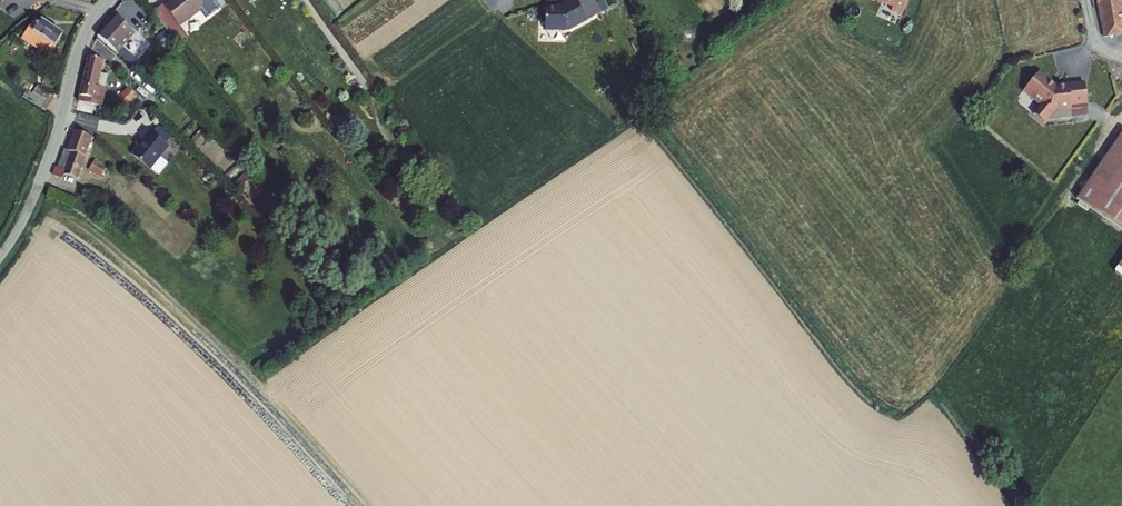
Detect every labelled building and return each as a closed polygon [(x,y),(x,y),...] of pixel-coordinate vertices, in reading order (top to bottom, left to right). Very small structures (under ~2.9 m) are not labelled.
[(159,14),(170,28),(182,43),(183,44),(194,35),(186,25),(220,1),(219,0),(183,0),(173,8),(171,5),(159,14)] [(576,6),(588,28),(602,20),(591,0),(588,0),(576,6)] [(895,20),(904,0),(866,0),(865,2),(886,11),(884,15),(895,20)] [(1095,7),(1096,13),(1103,40),(1121,35),(1121,32),(1114,2),(1095,7)] [(588,28),(576,6),(564,13),(565,15),(561,17),(546,16),(546,39),(567,39),(569,38),(570,39),(588,28)] [(103,35),(121,51),(139,67),(144,61),(126,46),(139,31),(121,15),(103,35)] [(41,19),(28,38),(42,48),(33,61),(43,67),(64,35),(41,19)] [(170,28),(162,35),(174,50),(182,43),(170,28)] [(93,54),(82,99),(96,102),(106,57),(93,54)] [(1050,88),(1038,80),(1024,100),(1042,113),(1035,122),(1047,130),(1056,118),(1073,115),(1072,111),(1088,108),(1085,89),(1069,92),(1069,90),(1053,93),(1048,89),(1050,88)] [(36,87),(31,94),(44,103),(49,97),(36,87)] [(129,87),(119,94),(125,104),(135,97),(129,87)] [(31,94),(27,100),(40,110),(44,103),(31,94)] [(129,109),(131,112),(133,109),(135,107),(131,102),(126,107),(129,109)] [(144,139),(139,144),(162,167),(165,164),(158,157),(167,147),(165,145),(153,134),(146,127),(139,134),(144,139)] [(69,139),(66,147),(85,154),(92,136),(81,131),(73,128),(69,139)] [(159,128),(153,134),(165,145),(171,139),(159,128)] [(1118,140),(1070,209),(1084,218),(1121,164),(1121,143),(1118,140)] [(130,154),(154,177),(162,167),(139,144),(130,154)] [(65,171),(77,175),(85,154),(66,147),(63,146),(61,151),(53,171),(55,173),(63,175),(65,171)] [(97,171),(107,181),(115,173),(105,163),(97,171)] [(1084,218),(1121,244),(1121,164),(1084,218)] [(1109,282),(1121,291),(1121,263),(1109,282)]
